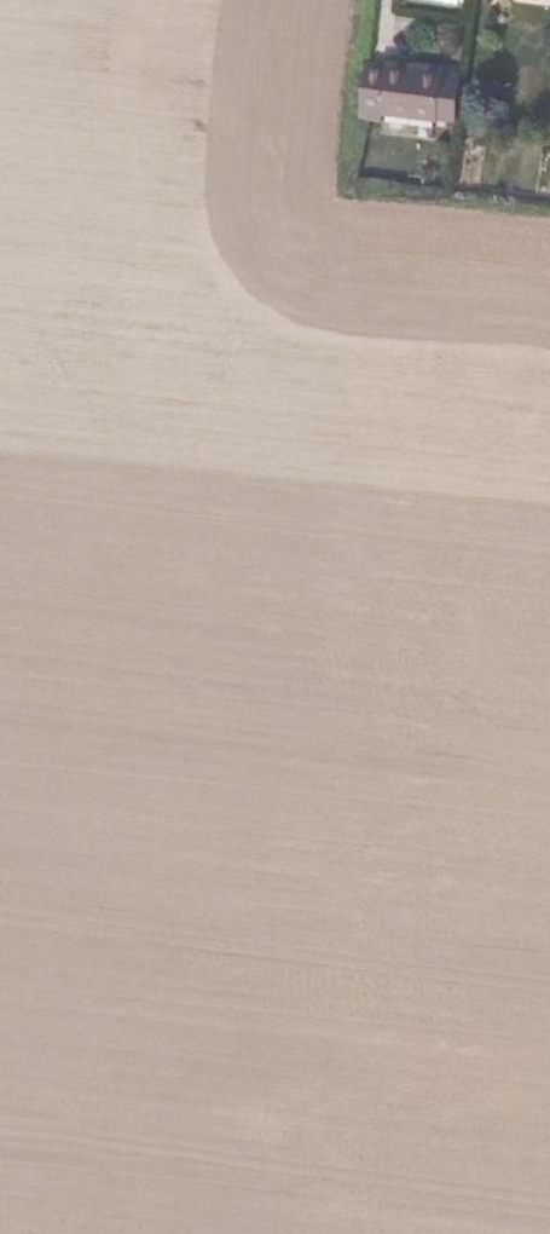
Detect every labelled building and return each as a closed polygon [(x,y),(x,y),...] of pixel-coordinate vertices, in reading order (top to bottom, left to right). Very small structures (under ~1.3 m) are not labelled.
[(436,140),(445,83),(364,73),(357,130),(436,140)]
